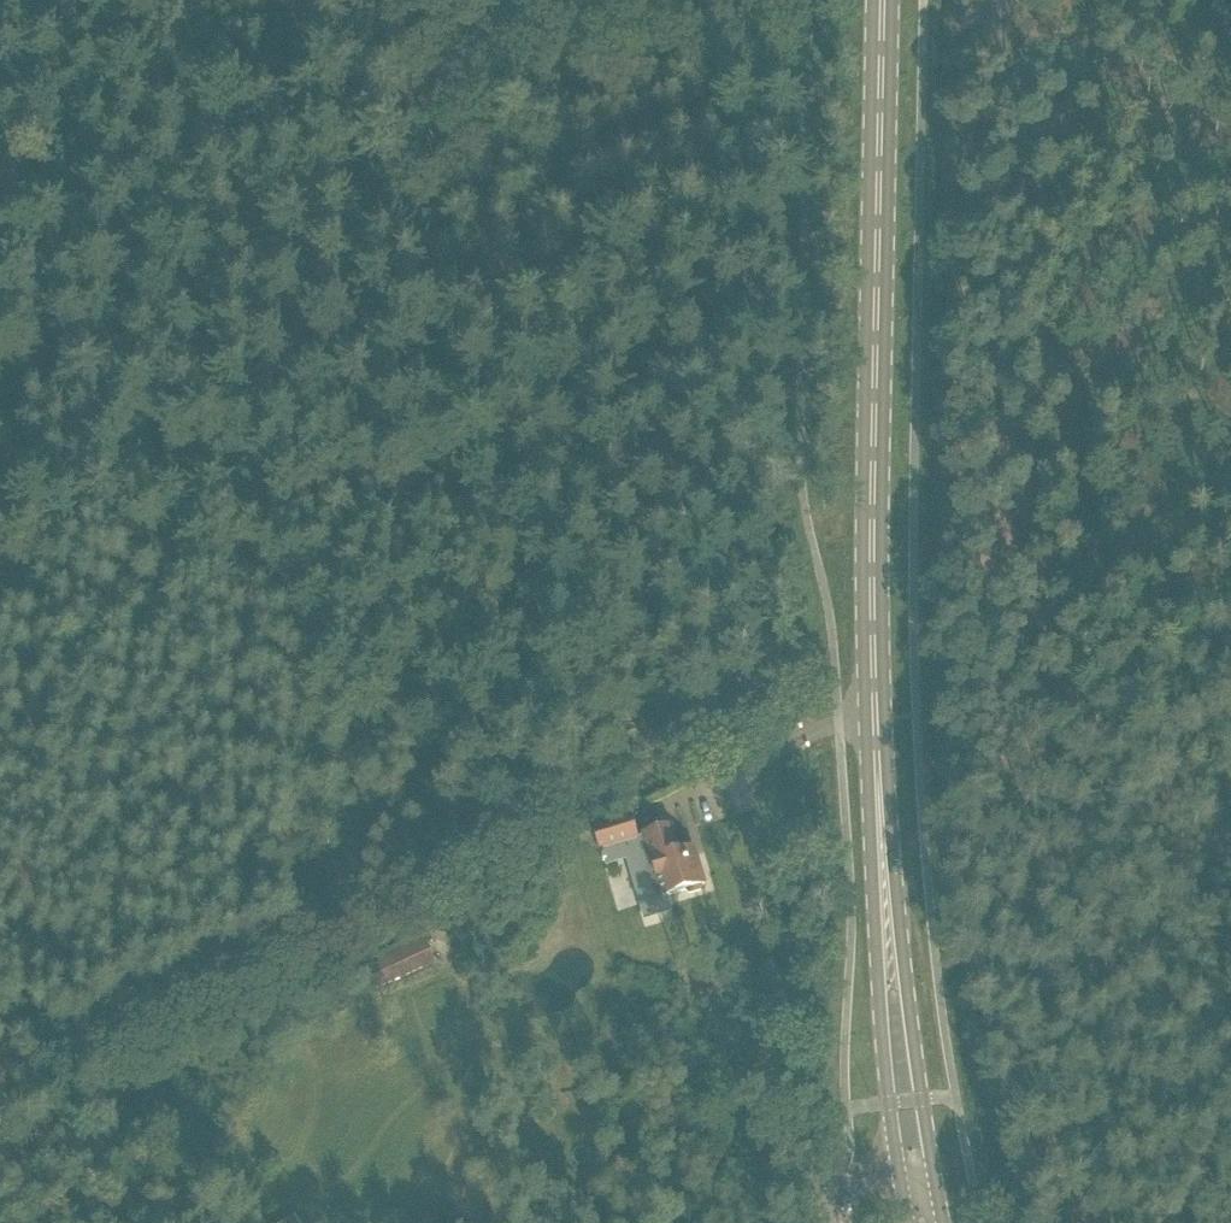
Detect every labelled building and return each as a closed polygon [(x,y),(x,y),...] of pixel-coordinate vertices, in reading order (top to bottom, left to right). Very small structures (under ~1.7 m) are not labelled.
[(629,814),(590,826),(598,851),(623,844),(629,861),(646,919),(671,912),(666,896),(680,891),(684,890),(688,894),(700,891),(701,885),(703,885),(692,848),(678,853),(670,827),(647,834),(643,835),(643,836),(636,838),(629,814)] [(425,939),(356,969),(367,993),(435,963),(425,939)]
